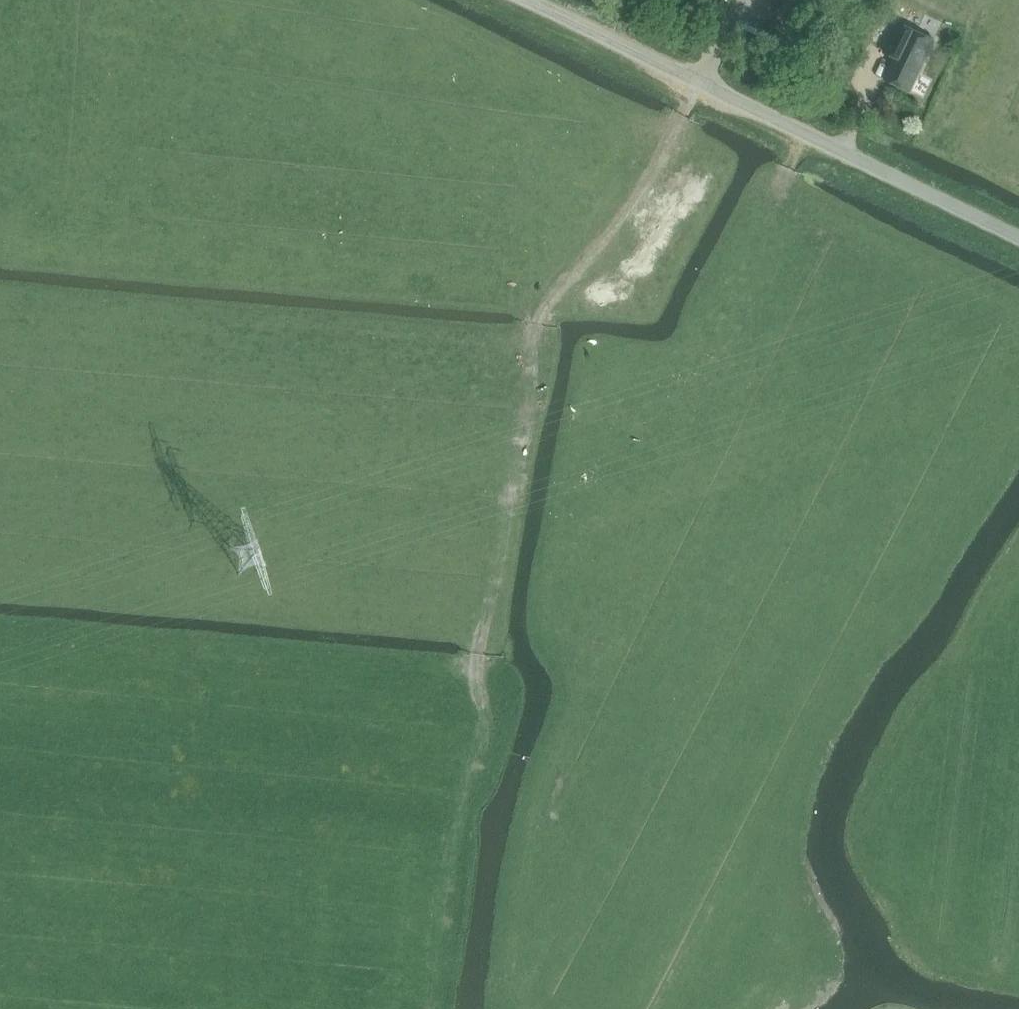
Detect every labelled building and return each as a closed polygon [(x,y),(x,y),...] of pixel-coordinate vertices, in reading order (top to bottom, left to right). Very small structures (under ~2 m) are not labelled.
[(862,16),(856,13),(851,23),(858,26),(862,16)] [(887,80),(912,92),(928,57),(909,48),(916,32),(900,24),(886,53),(898,58),(887,80)]
